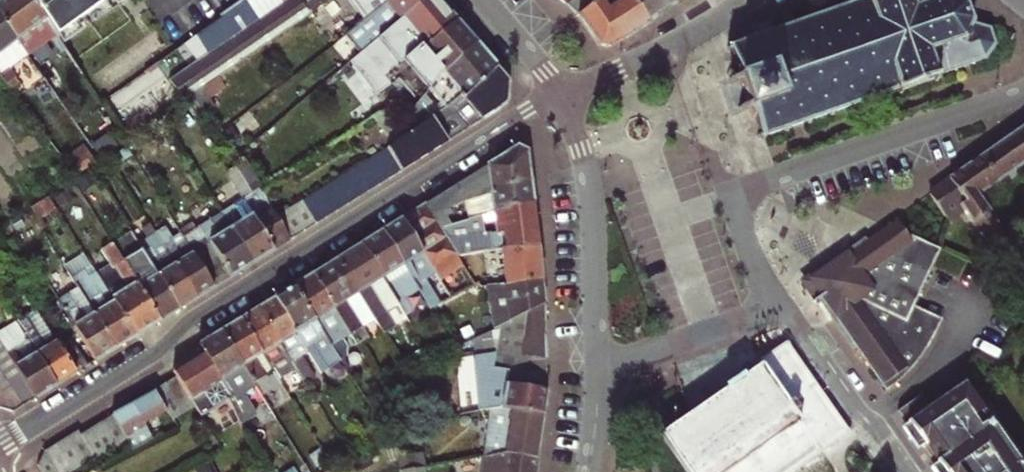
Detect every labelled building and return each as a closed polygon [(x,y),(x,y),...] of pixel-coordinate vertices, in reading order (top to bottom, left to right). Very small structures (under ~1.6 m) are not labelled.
[(0,1),(0,16),(17,39),(45,18),(31,0),(1,0),(0,1)] [(45,18),(54,31),(57,35),(104,0),(33,0),(45,18)] [(285,1),(255,21),(242,2),(221,17),(198,34),(210,52),(170,79),(184,98),(194,92),(205,84),(235,63),(310,10),(304,3),(302,0),(284,0),(285,1)] [(304,3),(310,10),(318,4),(315,0),(308,0),(304,3)] [(373,41),(400,18),(421,0),(388,0),(378,7),(366,17),(359,22),(347,32),(362,51),(373,41)] [(366,17),(378,7),(388,0),(353,0),(366,17)] [(394,66),(427,37),(433,42),(442,35),(443,31),(458,18),(442,0),(421,0),(400,18),(410,31),(384,54),(394,66)] [(646,23),(634,0),(616,0),(608,5),(604,0),(573,0),(568,4),(573,8),(577,12),(599,44),(611,46),(646,23)] [(682,0),(634,0),(646,23),(682,0)] [(726,47),(728,50),(730,49),(735,63),(729,65),(727,74),(731,85),(740,82),(747,104),(739,107),(741,114),(749,111),(752,120),(755,119),(761,136),(758,137),(759,140),(762,139),(763,142),(767,140),(765,137),(783,131),(785,134),(789,132),(788,129),(808,122),(809,125),(812,124),(811,121),(831,114),(832,117),(835,116),(834,113),(853,106),(854,109),(857,107),(856,105),(875,98),(876,101),(880,99),(879,96),(898,90),(899,92),(904,91),(903,88),(934,77),(935,80),(938,78),(937,76),(965,66),(985,58),(986,60),(988,58),(986,57),(996,43),(998,45),(1000,42),(997,40),(991,28),(993,26),(991,24),(990,25),(976,22),(976,20),(970,17),(967,11),(965,4),(967,2),(963,0),(962,2),(958,0),(933,0),(931,1),(931,0),(927,0),(928,2),(914,7),(912,0),(859,0),(845,5),(844,2),(841,3),(842,6),(823,13),(822,10),(819,11),(820,14),(800,21),(799,18),(796,19),(797,22),(777,29),(776,26),(773,27),(774,30),(754,37),(753,34),(750,35),(751,38),(732,45),(731,42),(728,43),(729,46),(726,47)] [(5,66),(25,51),(17,39),(0,16),(0,69),(5,66)] [(17,39),(25,51),(54,31),(45,18),(17,39)] [(394,66),(383,76),(389,85),(410,67),(428,90),(444,72),(477,42),(458,18),(443,31),(442,35),(433,42),(427,37),(394,66)] [(425,94),(400,124),(408,133),(467,94),(497,66),(477,42),(444,72),(450,78),(434,93),(440,100),(435,104),(425,94)] [(205,84),(211,94),(241,73),(235,63),(205,84)] [(6,83),(13,77),(5,66),(0,69),(0,75),(6,83)] [(387,147),(401,170),(499,109),(508,101),(509,80),(497,66),(467,94),(408,133),(400,124),(386,107),(376,114),(380,120),(395,141),(387,147)] [(194,92),(208,116),(218,109),(211,94),(205,84),(194,92)] [(363,104),(373,116),(376,114),(386,107),(378,95),(376,93),(363,104)] [(373,116),(365,121),(370,127),(380,120),(376,114),(373,116)] [(929,193),(950,220),(965,209),(994,248),(1008,239),(977,192),(1023,160),(1023,127),(929,193)] [(464,265),(458,255),(440,226),(452,223),(448,216),(444,211),(451,207),(465,200),(466,200),(532,178),(528,152),(517,146),(402,218),(441,280),(464,265)] [(387,147),(377,153),(391,176),(401,170),(387,147)] [(377,153),(366,160),(379,183),(391,176),(377,153)] [(366,160),(356,167),(370,189),(379,183),(366,160)] [(291,239),(277,216),(267,199),(260,187),(251,192),(236,165),(227,171),(244,198),(221,213),(251,263),(291,239)] [(356,167),(345,173),(359,196),(370,189),(356,167)] [(359,196),(345,173),(334,180),(348,203),(359,196)] [(466,200),(465,200),(470,218),(495,212),(535,201),(532,178),(466,200)] [(348,203),(334,180),(324,186),(338,210),(348,203)] [(338,210),(324,186),(313,193),(327,216),(338,210)] [(313,193),(303,199),(316,223),(327,216),(313,193)] [(316,223),(303,199),(277,216),(291,239),(316,223)] [(535,201),(495,212),(497,233),(491,233),(493,249),(500,247),(540,246),(539,235),(535,235),(534,228),(538,227),(535,201)] [(453,211),(451,207),(444,211),(448,216),(453,211)] [(221,213),(195,228),(192,222),(180,229),(182,232),(214,286),(251,263),(221,213)] [(900,213),(860,242),(877,250),(891,223),(913,233),(900,213)] [(402,218),(383,230),(418,288),(430,308),(439,304),(429,288),(441,280),(402,218)] [(909,303),(938,245),(913,233),(891,223),(877,250),(860,242),(850,263),(838,257),(819,271),(824,279),(902,317),(909,303)] [(165,226),(155,233),(196,297),(214,286),(182,232),(173,238),(165,226)] [(383,230),(361,244),(399,304),(408,298),(406,296),(418,288),(383,230)] [(179,308),(139,243),(132,231),(112,243),(161,319),(179,308)] [(196,297),(155,233),(139,243),(179,308),(196,297)] [(860,242),(838,257),(850,263),(860,242)] [(161,319),(112,243),(101,250),(110,264),(96,271),(136,335),(161,319)] [(337,259),(374,318),(383,333),(395,325),(386,311),(399,304),(361,244),(337,259)] [(493,249),(485,250),(488,284),(491,284),(496,284),(515,283),(544,278),(540,246),(500,247),(493,249)] [(337,259),(313,274),(350,333),(374,318),(337,259)] [(817,304),(819,302),(804,280),(819,271),(816,267),(800,278),(817,304)] [(136,335),(96,271),(89,276),(84,270),(72,278),(78,287),(116,347),(136,335)] [(940,317),(909,303),(902,317),(824,279),(819,271),(804,280),(819,302),(821,301),(824,299),(857,344),(887,387),(920,356),(940,317)] [(294,285),(332,345),(350,333),(313,274),(294,285)] [(545,302),(544,278),(515,283),(496,284),(491,284),(497,328),(503,324),(508,322),(510,319),(545,302)] [(275,298),(308,351),(321,372),(341,360),(332,345),(294,285),(275,298)] [(116,347),(78,287),(59,299),(95,359),(116,347)] [(258,308),(305,382),(314,376),(301,355),(308,351),(275,298),(258,308)] [(853,347),(857,344),(824,299),(821,301),(853,347)] [(508,322),(503,324),(501,339),(545,330),(545,302),(510,319),(508,322)] [(241,319),(275,371),(282,367),(295,388),(305,382),(258,308),(241,319)] [(76,371),(61,347),(37,309),(16,321),(55,384),(76,371)] [(222,331),(261,393),(280,381),(275,371),(241,319),(222,331)] [(16,321),(0,332),(0,368),(1,369),(8,380),(24,403),(55,384),(16,321)] [(545,330),(501,339),(500,351),(546,357),(545,330)] [(205,352),(223,381),(233,396),(229,398),(239,420),(255,411),(249,400),(261,393),(222,331),(201,344),(205,352)] [(689,471),(789,471),(829,442),(849,428),(785,339),(757,359),(761,365),(664,436),(689,471)] [(73,340),(61,347),(76,371),(88,364),(73,340)] [(468,413),(490,409),(500,407),(544,413),(547,389),(546,357),(500,351),(498,350),(494,379),(473,377),(468,413)] [(177,376),(191,399),(223,381),(205,352),(184,365),(174,371),(177,376)] [(165,382),(183,412),(195,405),(191,399),(177,376),(165,382)] [(990,416),(982,405),(963,379),(930,402),(921,390),(900,405),(907,416),(906,421),(922,442),(935,456),(935,460),(943,471),(1023,471),(1023,464),(990,416)] [(14,410),(24,403),(8,380),(0,384),(0,406),(14,410)] [(183,412),(165,382),(155,388),(156,389),(173,418),(183,412)] [(156,389),(112,414),(127,439),(133,448),(178,425),(173,418),(156,389)] [(988,402),(982,405),(990,416),(995,412),(988,402)] [(490,409),(483,455),(507,451),(537,456),(544,413),(500,407),(490,409)] [(112,414),(103,420),(117,445),(127,439),(112,414)] [(103,420),(92,426),(107,451),(117,445),(103,420)] [(906,421),(902,424),(917,446),(922,442),(906,421)] [(92,426),(81,433),(94,456),(96,458),(107,451),(92,426)] [(78,429),(55,443),(72,469),(94,456),(81,433),(78,429)] [(46,448),(61,471),(68,471),(72,469),(55,443),(46,448)] [(46,448),(39,464),(44,471),(61,471),(46,448)] [(318,448),(306,456),(315,470),(327,463),(318,448)] [(537,456),(507,451),(483,455),(481,471),(535,471),(537,456)] [(398,455),(399,470),(425,466),(424,452),(398,455)] [(935,460),(930,464),(935,471),(943,471),(935,460)]
